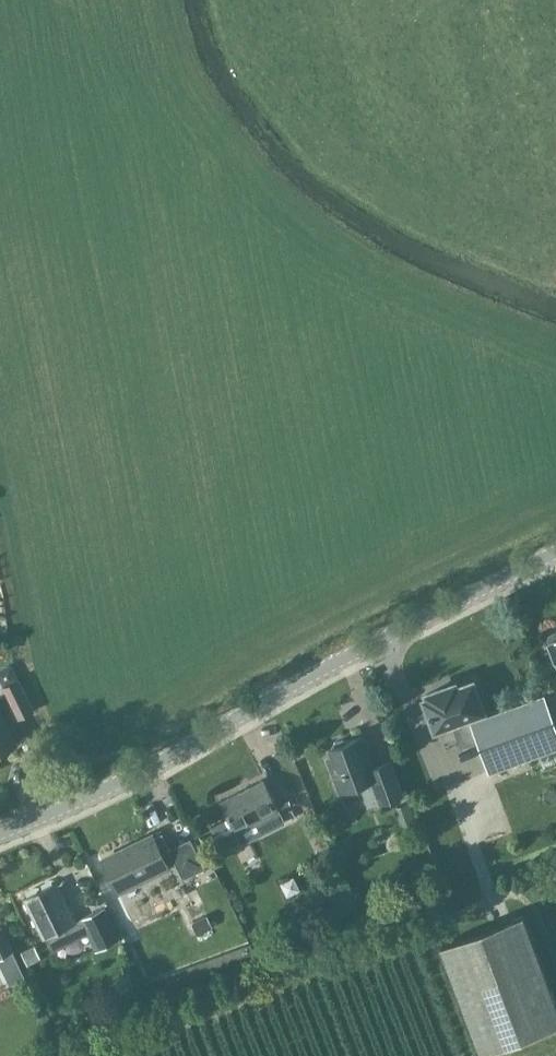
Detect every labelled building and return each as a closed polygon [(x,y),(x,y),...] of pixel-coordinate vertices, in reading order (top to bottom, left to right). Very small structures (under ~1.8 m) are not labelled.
[(37,709),(20,677),(2,686),(19,718),(37,709)] [(428,694),(430,698),(426,699),(436,728),(453,722),(462,746),(478,740),(472,722),(485,717),(482,711),(484,710),(473,682),(457,688),(455,683),(443,688),(428,694)] [(472,722),(478,740),(490,771),(555,746),(555,723),(553,715),(546,697),(545,696),(545,695),(485,717),(472,722)] [(5,754),(6,749),(18,743),(0,707),(0,756),(5,754)] [(333,755),(328,757),(340,791),(362,783),(369,804),(380,800),(381,801),(403,793),(391,761),(375,766),(364,736),(349,741),(344,739),(336,742),(333,747),(330,748),(333,755)] [(264,780),(222,801),(230,817),(235,826),(236,828),(260,816),(267,830),(285,821),(264,780)] [(349,813),(369,807),(365,797),(346,802),(349,813)] [(411,802),(397,807),(400,815),(413,810),(411,802)] [(230,817),(212,826),(217,835),(235,826),(230,817)] [(154,834),(102,859),(119,893),(171,867),(154,834)] [(206,867),(191,837),(170,848),(184,877),(206,867)] [(390,839),(378,843),(381,851),(393,847),(390,839)] [(57,882),(25,898),(44,937),(76,920),(57,882)] [(331,904),(329,904),(336,920),(359,910),(352,894),(351,895),(331,904)] [(313,902),(296,912),(304,928),(332,914),(325,901),(315,906),(313,902)] [(106,907),(81,919),(96,949),(121,936),(106,907)] [(482,1053),(555,1025),(555,1000),(524,914),(441,945),(482,1053)] [(208,917),(197,923),(202,934),(214,929),(208,917)] [(2,924),(0,926),(0,955),(14,948),(2,924)] [(35,947),(23,952),(29,964),(41,958),(35,947)]
